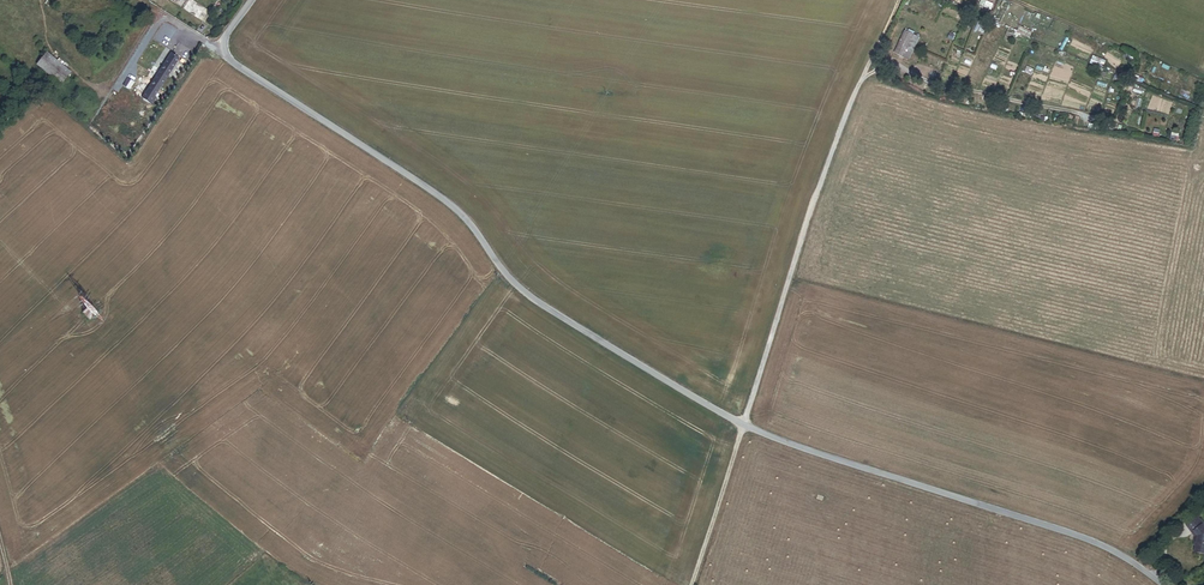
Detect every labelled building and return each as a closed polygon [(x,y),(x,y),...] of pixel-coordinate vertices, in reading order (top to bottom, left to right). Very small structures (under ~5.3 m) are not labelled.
[(992,18),(998,20),(1007,0),(1000,0),(992,18)] [(971,18),(968,17),(966,21),(965,23),(964,22),(964,23),(963,23),(962,25),(969,28),(971,23),(969,22),(971,18)] [(1030,28),(1017,23),(1017,24),(1015,23),(1013,27),(1012,28),(1030,35),(1030,34),(1028,33),(1030,28)] [(895,31),(892,36),(898,39),(896,43),(898,44),(894,54),(909,60),(920,38),(905,31),(903,35),(895,31)] [(160,96),(162,94),(183,63),(187,57),(180,51),(147,99),(157,106),(162,98),(160,96)] [(1100,55),(1092,51),(1088,59),(1097,63),(1099,59),(1100,55)] [(64,86),(74,75),(50,55),(40,66),(64,86)] [(162,94),(167,97),(188,67),(183,63),(162,94)] [(1183,526),(1188,534),(1190,532),(1194,537),(1192,547),(1191,553),(1203,555),(1203,552),(1203,530),(1203,529),(1203,528),(1203,526),(1198,519),(1197,520),(1194,518),(1183,526)]
